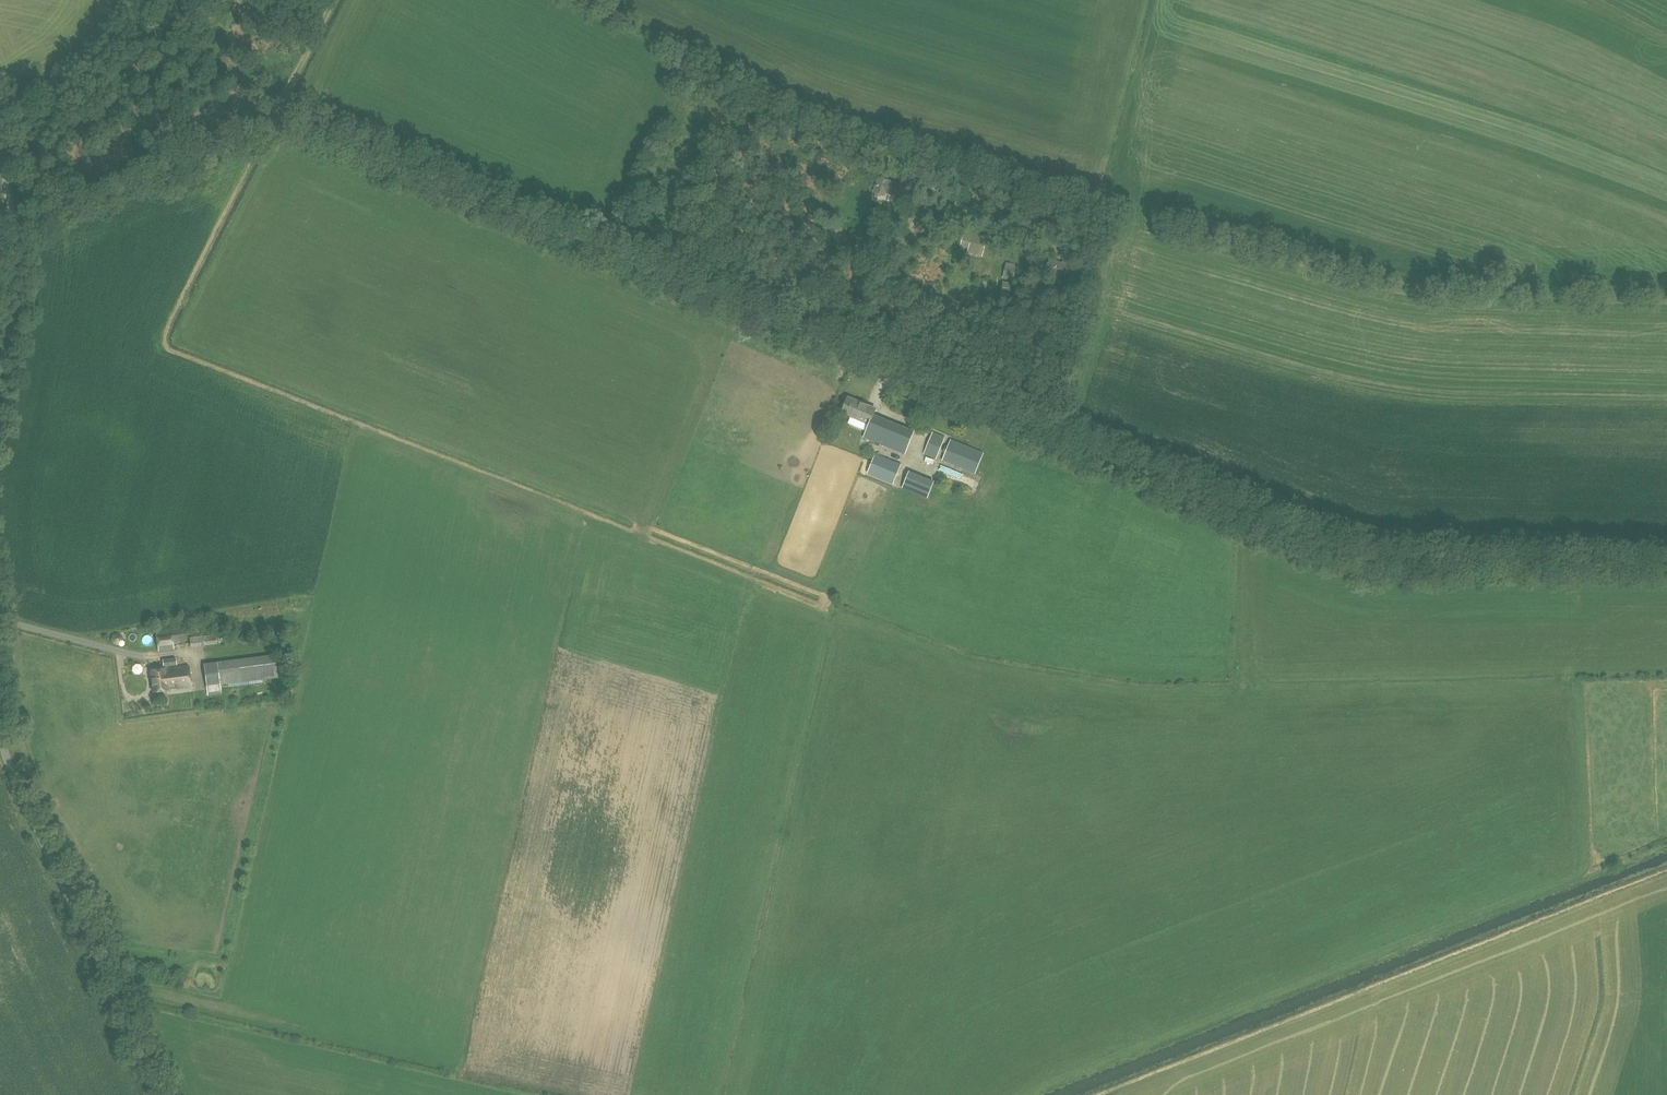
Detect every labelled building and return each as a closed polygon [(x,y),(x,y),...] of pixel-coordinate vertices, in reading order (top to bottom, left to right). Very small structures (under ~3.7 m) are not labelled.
[(884,194),(884,193),(905,199),(909,189),(888,182),(888,181),(879,178),(874,191),(884,194)] [(982,252),(985,241),(964,235),(961,246),(982,252)] [(1006,262),(1002,278),(1014,280),(1016,264),(1006,262)] [(1012,284),(1003,283),(1001,292),(1010,293),(1012,284)] [(875,410),(863,405),(847,398),(840,413),(868,425),(863,439),(903,456),(912,433),(872,416),(875,410)] [(936,459),(945,437),(933,432),(923,454),(936,459)] [(982,454),(949,441),(941,461),(973,475),(982,454)] [(874,455),(866,474),(891,485),(899,466),(874,455)] [(907,472),(900,489),(926,499),(933,482),(907,472)] [(185,641),(184,630),(155,634),(158,652),(173,650),(172,643),(185,641)] [(216,634),(189,637),(191,647),(217,644),(216,634)] [(203,664),(207,695),(220,694),(219,684),(277,677),(274,656),(203,664)] [(150,670),(152,692),(190,688),(187,666),(176,667),(175,658),(162,660),(163,669),(150,670)]
